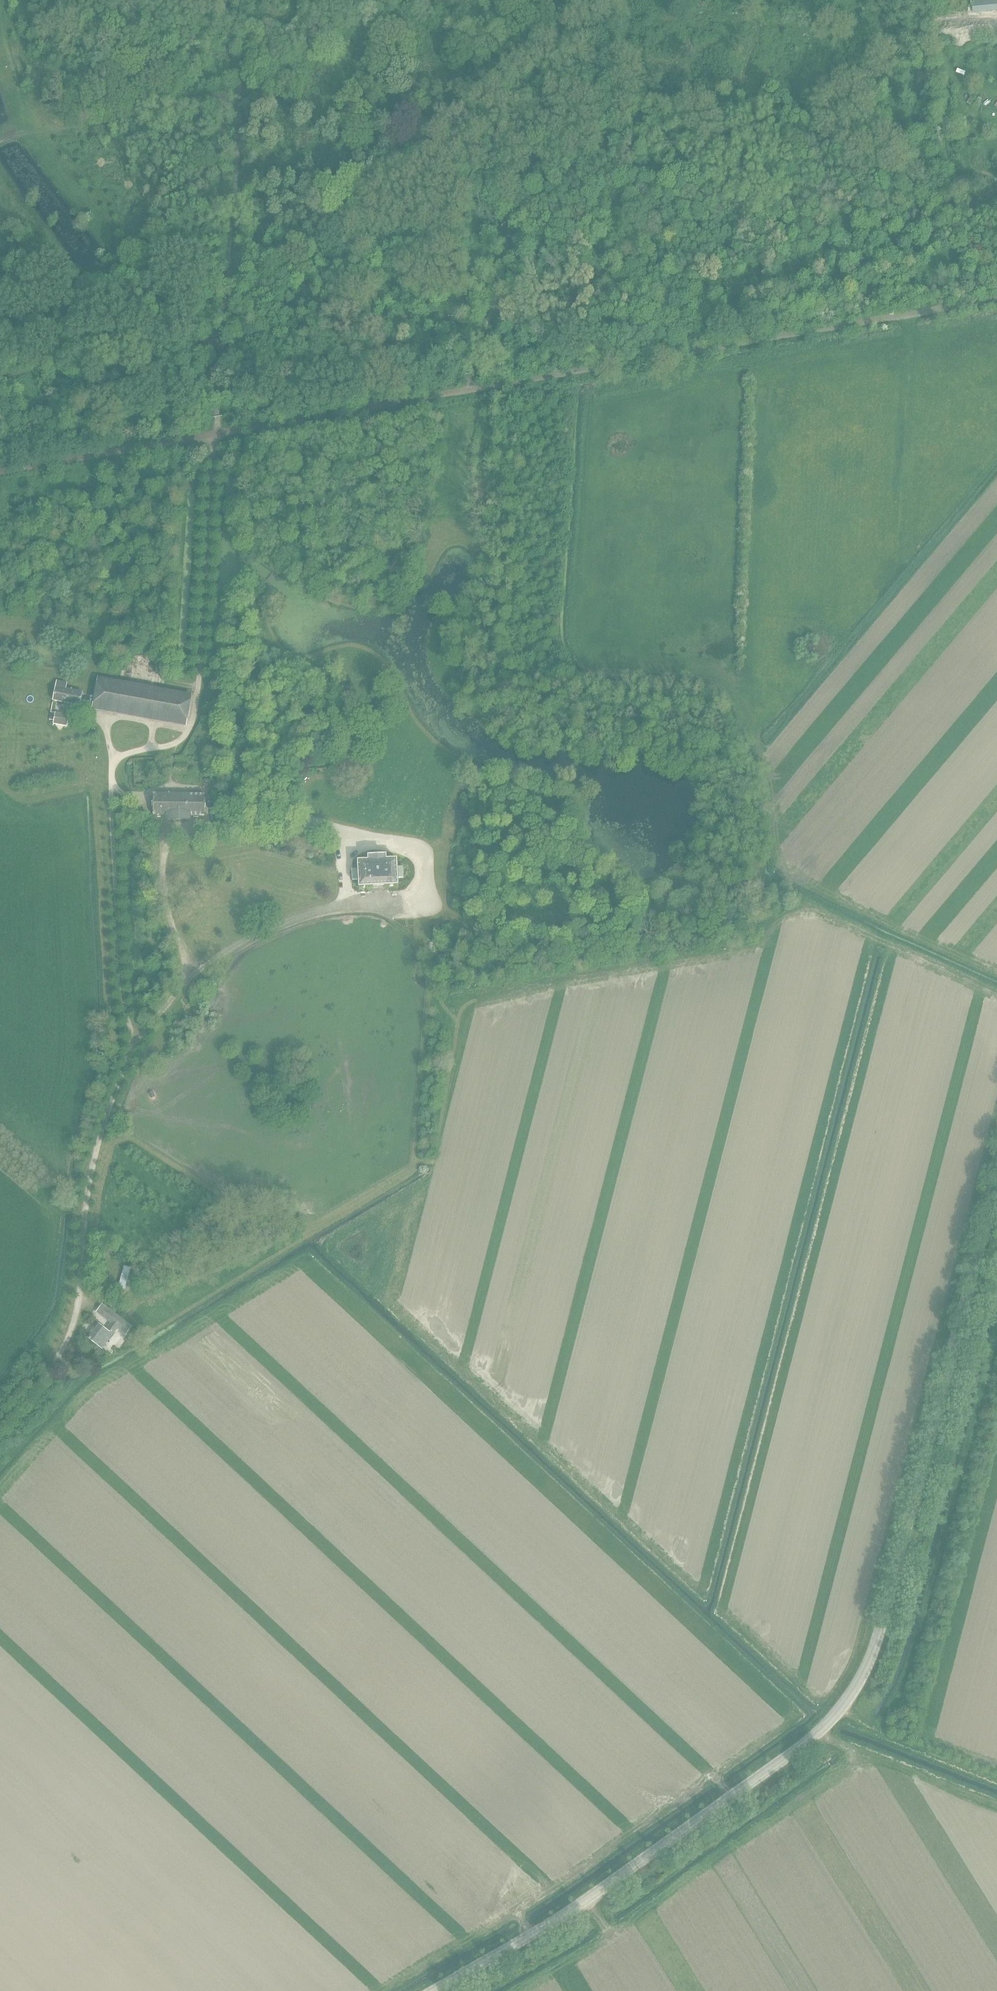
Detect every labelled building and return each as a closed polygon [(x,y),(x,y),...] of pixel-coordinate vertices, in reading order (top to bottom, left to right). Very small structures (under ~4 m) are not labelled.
[(971,1),(972,12),(996,10),(996,4),(996,0),(985,0),(971,1)] [(185,724),(190,695),(98,679),(93,708),(185,724)] [(79,705),(82,691),(66,688),(67,682),(56,680),(53,700),(79,705)] [(29,696),(30,690),(18,688),(17,693),(29,696)] [(66,725),(67,715),(50,712),(49,719),(53,720),(53,723),(66,725)] [(188,815),(204,815),(204,794),(152,794),(153,815),(167,815),(167,818),(188,818),(188,815)] [(397,878),(403,878),(402,868),(397,868),(396,859),(385,860),(385,855),(367,856),(367,861),(357,861),(357,870),(351,870),(352,880),(358,880),(358,888),(397,886),(397,878)] [(125,1266),(119,1288),(126,1290),(132,1268),(125,1266)] [(98,1311),(109,1319),(114,1323),(108,1331),(100,1325),(90,1339),(103,1348),(119,1326),(128,1333),(132,1326),(103,1305),(98,1311)]
